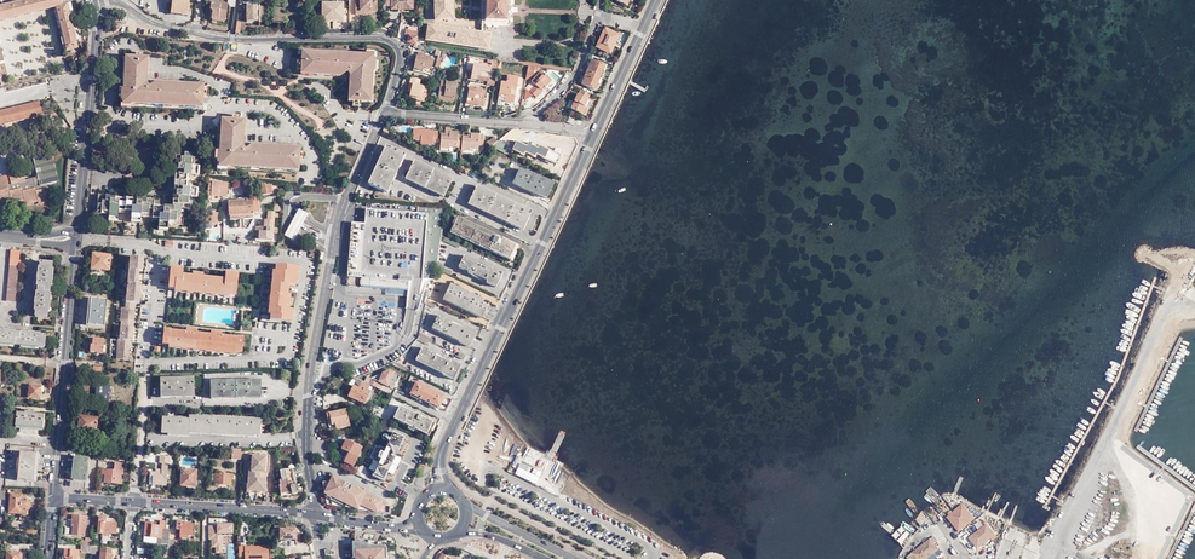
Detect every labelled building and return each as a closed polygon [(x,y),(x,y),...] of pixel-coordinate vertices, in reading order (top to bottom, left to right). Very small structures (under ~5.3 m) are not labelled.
[(55,7),(64,42),(61,43),(63,51),(77,48),(75,40),(78,39),(69,3),(63,5),(62,0),(59,0),(26,0),(0,7),(0,20),(55,7)] [(169,14),(186,16),(188,0),(171,0),(169,14)] [(354,3),(354,15),(358,15),(358,12),(370,12),(376,12),(376,0),(358,0),(358,3),(354,3)] [(390,10),(412,10),(412,0),(389,0),(390,10)] [(480,31),(427,23),(425,39),(487,48),(490,33),(484,32),(485,23),(506,24),(507,24),(508,24),(508,23),(509,23),(509,22),(510,3),(510,0),(481,0),(480,31)] [(434,19),(453,18),(452,0),(434,0),(434,19)] [(629,0),(613,0),(612,3),(625,8),(629,0)] [(225,19),(227,4),(210,2),(209,9),(212,9),(211,17),(225,19)] [(259,4),(246,4),(246,14),(245,14),(245,17),(246,17),(246,22),(259,22),(259,6),(259,4)] [(252,23),(240,22),(239,31),(239,33),(252,33),(252,23)] [(615,34),(605,29),(596,47),(607,52),(615,34)] [(415,44),(416,37),(417,36),(407,34),(404,34),(403,40),(404,41),(406,42),(415,44)] [(300,75),(341,78),(339,81),(348,81),(347,100),(370,102),(372,71),(376,71),(376,63),(374,63),(375,54),(365,53),(365,55),(311,51),(301,50),(300,75)] [(421,66),(429,68),(431,59),(413,55),(411,68),(420,70),(421,66)] [(121,107),(129,107),(129,105),(203,109),(204,86),(146,83),(147,58),(124,57),(123,89),(119,89),(118,97),(121,97),(121,107)] [(591,60),(587,71),(600,77),(605,65),(591,60)] [(488,66),(470,64),(469,72),(468,79),(473,80),(485,82),(486,82),(486,77),(487,70),(488,66)] [(527,65),(525,75),(532,76),(534,70),(534,66),(527,65)] [(600,77),(587,71),(581,84),(595,89),(600,77)] [(542,85),(544,87),(551,80),(545,74),(543,76),(539,72),(531,81),(534,84),(528,91),(534,97),(541,90),(539,89),(542,85)] [(499,80),(499,83),(515,84),(516,76),(505,75),(505,81),(499,80)] [(408,97),(413,98),(413,97),(424,99),(426,87),(417,85),(418,79),(412,78),(411,77),(409,77),(407,88),(409,89),(409,92),(408,97)] [(442,103),(453,105),(457,79),(445,77),(445,81),(440,80),(436,100),(442,101),(442,103)] [(515,84),(499,83),(497,100),(504,101),(504,96),(513,97),(515,84)] [(482,90),(467,88),(466,105),(483,106),(484,100),(480,100),(482,90)] [(587,99),(589,94),(579,90),(577,96),(576,95),(573,102),(588,108),(591,101),(587,99)] [(585,116),(588,108),(573,102),(570,101),(566,108),(570,110),(572,111),(572,112),(575,113),(575,112),(585,116)] [(40,115),(37,102),(0,111),(0,124),(40,115)] [(569,115),(566,122),(571,124),(574,117),(569,115)] [(244,122),(221,120),(220,153),(215,153),(215,161),(218,161),(217,170),(228,171),(227,169),(299,172),(301,148),(243,146),(244,122)] [(424,134),(424,131),(415,131),(415,141),(419,142),(419,144),(431,145),(431,143),(436,143),(437,132),(432,132),(432,134),(427,134),(424,134)] [(448,133),(448,134),(448,135),(445,135),(440,135),(439,149),(447,149),(448,147),(461,148),(461,136),(456,136),(457,133),(448,133)] [(469,134),(469,135),(469,137),(466,137),(461,136),(461,148),(460,150),(469,151),(469,148),(478,149),(478,146),(482,146),(483,135),(469,134)] [(488,143),(491,147),(497,142),(494,138),(488,143)] [(517,143),(513,151),(523,155),(524,153),(534,158),(536,155),(555,164),(559,156),(539,147),(538,149),(525,144),(524,146),(517,143)] [(403,153),(385,145),(368,184),(386,192),(403,153)] [(37,202),(51,198),(48,184),(56,181),(49,154),(33,159),(38,176),(39,178),(33,180),(33,182),(24,184),(23,180),(25,180),(22,168),(8,172),(10,182),(11,184),(8,185),(7,183),(5,175),(0,177),(0,202),(11,199),(12,202),(20,200),(24,199),(25,201),(25,202),(29,201),(36,199),(37,202)] [(192,155),(178,155),(177,162),(176,162),(175,171),(178,171),(177,175),(176,175),(175,189),(176,189),(176,193),(173,193),(172,202),(173,202),(173,208),(163,208),(163,211),(159,210),(159,209),(153,208),(153,202),(145,202),(146,200),(137,199),(136,202),(132,202),(132,201),(118,200),(118,201),(114,201),(114,197),(105,197),(105,198),(97,198),(96,212),(108,213),(107,219),(117,220),(117,211),(131,212),(130,221),(140,221),(140,216),(152,217),(152,219),(158,220),(157,229),(167,229),(167,223),(180,224),(181,210),(187,211),(188,199),(194,199),(195,190),(186,189),(187,176),(196,177),(197,168),(191,167),(192,155)] [(452,178),(413,160),(405,177),(444,195),(452,178)] [(520,170),(514,181),(518,183),(517,185),(535,193),(544,197),(551,182),(545,180),(544,181),(525,172),(520,170)] [(526,170),(525,172),(544,181),(545,180),(545,179),(526,170)] [(38,176),(25,180),(23,180),(24,184),(33,182),(33,180),(39,178),(38,176)] [(554,183),(551,182),(544,197),(544,198),(546,199),(554,183)] [(229,185),(214,184),(209,183),(208,196),(212,197),(219,198),(219,197),(220,191),(222,192),(222,197),(228,198),(229,185)] [(260,187),(261,193),(261,196),(272,195),(271,185),(260,184),(260,187)] [(529,210),(476,185),(468,202),(506,220),(505,223),(520,230),(529,210)] [(534,195),(535,193),(517,185),(517,186),(534,195)] [(228,217),(251,215),(252,215),(252,213),(258,213),(257,199),(226,202),(228,217)] [(426,279),(430,280),(433,280),(434,269),(436,255),(443,207),(416,205),(415,213),(364,209),(359,278),(358,287),(366,287),(386,289),(406,290),(405,308),(416,311),(426,279)] [(293,218),(284,234),(294,240),(302,224),(308,213),(299,208),(293,218)] [(215,214),(206,213),(205,226),(207,227),(207,225),(211,225),(211,227),(214,228),(214,225),(215,214)] [(274,219),(274,215),(274,213),(267,213),(267,222),(260,221),(259,228),(258,228),(257,233),(259,233),(259,237),(259,240),(272,241),(273,233),(273,229),(274,219)] [(478,244),(480,245),(487,248),(493,234),(479,227),(472,243),(477,246),(478,244)] [(457,247),(459,244),(443,237),(442,240),(457,247)] [(19,251),(10,250),(5,301),(14,302),(19,251)] [(110,256),(92,255),(90,270),(108,271),(110,256)] [(463,255),(462,257),(489,269),(490,268),(463,255)] [(489,269),(462,257),(458,267),(463,270),(463,268),(486,279),(485,282),(493,286),(499,272),(490,268),(489,269)] [(140,263),(143,263),(143,260),(130,259),(129,265),(133,266),(132,272),(130,272),(129,272),(127,285),(129,285),(129,287),(129,291),(130,292),(130,298),(128,297),(126,297),(126,305),(135,305),(136,306),(137,303),(139,303),(140,295),(137,295),(138,292),(138,290),(141,290),(141,286),(137,286),(138,282),(135,282),(135,279),(135,276),(138,276),(139,273),(142,273),(143,269),(140,269),(140,266),(140,263)] [(51,264),(39,263),(38,274),(35,274),(35,279),(38,280),(36,299),(33,298),(32,304),(35,305),(34,317),(47,318),(51,264)] [(271,320),(274,321),(275,314),(272,314),(276,272),(278,272),(279,265),(276,265),(275,272),(273,271),(269,314),(272,314),(271,320)] [(298,267),(279,265),(278,272),(276,272),(272,314),(275,314),(274,321),(287,322),(287,319),(293,319),(294,310),(286,309),(288,285),(296,286),(296,283),(297,276),(297,273),(298,267)] [(437,266),(436,269),(448,275),(450,272),(437,266)] [(235,280),(235,274),(225,273),(225,282),(182,279),(183,270),(173,269),(173,275),(170,275),(169,287),(175,288),(175,290),(181,291),(187,291),(193,292),(199,292),(205,293),(212,293),(218,294),(224,294),(230,295),(230,293),(236,293),(238,281),(235,280)] [(501,273),(499,272),(493,286),(495,287),(501,273)] [(455,278),(453,282),(473,292),(475,287),(455,278)] [(488,302),(449,284),(442,298),(481,317),(488,302)] [(106,301),(91,299),(88,326),(104,328),(104,321),(106,321),(107,309),(105,309),(106,301)] [(135,315),(135,310),(124,309),(121,309),(120,323),(121,323),(134,324),(134,320),(131,320),(132,317),(132,314),(135,315)] [(437,316),(433,325),(459,338),(459,340),(469,344),(474,333),(466,329),(465,332),(441,321),(443,318),(437,316)] [(133,329),(121,328),(120,335),(121,336),(121,338),(121,342),(120,342),(120,344),(119,348),(119,355),(118,361),(128,362),(129,359),(126,358),(126,353),(129,353),(130,345),(127,345),(127,342),(130,343),(133,343),(133,339),(131,339),(131,333),(134,333),(134,330),(133,329)] [(44,348),(45,336),(32,335),(33,332),(28,332),(28,335),(8,333),(8,330),(3,329),(3,332),(0,332),(0,344),(44,348)] [(238,350),(244,351),(245,338),(238,337),(238,340),(171,334),(171,332),(165,331),(164,344),(170,344),(170,346),(176,347),(182,347),(188,348),(194,348),(200,349),(207,349),(213,350),(219,351),(225,351),(231,352),(238,352),(238,350)] [(426,342),(431,344),(432,341),(418,334),(417,338),(426,342)] [(104,340),(93,339),(93,345),(89,344),(88,352),(96,353),(96,354),(103,355),(103,353),(105,353),(106,349),(103,349),(104,340)] [(413,350),(411,348),(406,354),(402,358),(405,360),(413,350)] [(427,354),(422,351),(417,362),(443,374),(442,376),(451,380),(457,368),(449,364),(447,367),(425,357),(427,354)] [(406,369),(394,363),(390,365),(405,372),(406,369)] [(373,378),(370,386),(382,391),(385,383),(382,381),(383,377),(376,374),(374,379),(373,378)] [(193,380),(160,380),(160,395),(170,395),(170,396),(183,396),(184,395),(194,394),(193,380)] [(260,397),(259,382),(249,382),(249,381),(245,381),(245,382),(225,382),(225,381),(220,381),(220,382),(211,382),(211,397),(260,397)] [(444,397),(412,382),(408,389),(412,391),(409,395),(439,409),(444,397)] [(44,387),(29,386),(28,398),(39,399),(40,393),(43,393),(44,387)] [(96,399),(104,400),(105,387),(97,386),(96,399)] [(359,389),(354,387),(348,399),(365,407),(371,393),(359,388),(359,389)] [(400,407),(395,418),(410,425),(409,427),(415,430),(427,435),(433,423),(422,418),(415,415),(410,412),(400,407)] [(27,414),(15,413),(14,426),(42,428),(43,416),(32,415),(32,411),(27,411),(27,414)] [(346,411),(327,416),(328,423),(331,422),(332,428),(336,427),(337,433),(351,429),(346,411)] [(423,416),(422,418),(433,423),(427,435),(429,437),(436,422),(423,416)] [(97,419),(79,417),(78,432),(95,434),(97,419)] [(162,418),(161,434),(188,436),(188,433),(259,437),(260,422),(189,417),(189,420),(162,418)] [(393,421),(409,428),(409,427),(410,425),(395,418),(393,421)] [(386,434),(391,425),(382,421),(377,430),(386,434)] [(394,456),(402,438),(393,433),(385,450),(380,447),(379,448),(376,447),(371,459),(373,460),(373,461),(378,464),(372,477),(382,481),(390,464),(391,465),(395,456),(394,456)] [(404,439),(402,438),(394,456),(395,456),(404,439)] [(362,448),(346,440),(341,450),(348,454),(345,461),(354,465),(362,448)] [(545,455),(528,446),(523,457),(517,456),(509,471),(515,475),(560,495),(570,473),(556,463),(554,457),(545,455)] [(242,461),(243,450),(232,450),(231,460),(242,461)] [(34,484),(37,455),(19,453),(19,461),(18,474),(17,482),(34,484)] [(265,457),(254,456),(251,456),(250,464),(250,472),(255,473),(255,474),(249,474),(248,485),(247,485),(247,491),(266,493),(267,486),(265,486),(266,480),(261,480),(260,479),(260,473),(266,473),(267,473),(267,465),(268,457),(265,457)] [(153,476),(152,486),(166,487),(168,458),(160,457),(160,464),(162,464),(162,471),(157,471),(156,473),(151,472),(151,474),(149,475),(149,476),(153,476)] [(87,459),(75,458),(73,481),(85,482),(86,473),(87,473),(87,469),(87,468),(87,459)] [(105,475),(104,483),(121,484),(123,465),(114,464),(114,471),(102,470),(101,474),(105,475)] [(383,482),(391,465),(390,464),(382,481),(383,482)] [(355,475),(364,479),(368,469),(360,465),(355,475)] [(292,468),(280,471),(281,479),(280,480),(280,481),(279,481),(280,485),(279,485),(280,494),(286,493),(287,495),(296,494),(292,468)] [(196,471),(181,470),(180,487),(195,487),(196,471)] [(233,475),(215,474),(214,484),(231,485),(231,479),(233,479),(233,475)] [(380,500),(330,477),(328,480),(320,482),(324,504),(342,506),(344,503),(355,508),(374,511),(380,500)] [(21,496),(10,495),(8,514),(25,515),(25,511),(26,511),(29,509),(30,503),(27,500),(21,499),(21,496)] [(382,501),(380,500),(374,511),(381,512),(382,501)] [(962,503),(946,516),(958,532),(975,518),(962,503)] [(84,536),(86,516),(72,515),(71,526),(73,526),(72,535),(84,536)] [(97,531),(97,537),(101,537),(102,535),(115,537),(117,523),(117,519),(112,518),(111,522),(105,522),(105,520),(105,517),(98,516),(98,520),(97,531)] [(167,542),(168,538),(168,528),(163,528),(164,520),(159,519),(159,522),(158,525),(151,524),(151,521),(144,520),(143,536),(156,537),(156,542),(167,544),(167,542)] [(179,534),(188,535),(194,535),(194,524),(180,523),(180,521),(176,521),(175,529),(179,529),(179,534)] [(223,553),(223,534),(233,534),(233,523),(208,523),(208,540),(211,540),(211,548),(214,548),(214,553),(223,553)] [(987,524),(969,538),(977,549),(996,536),(987,524)] [(294,528),(278,528),(278,539),(294,539),(294,542),(300,542),(300,533),(294,533),(294,528)] [(81,545),(82,545),(90,546),(91,541),(91,538),(85,537),(85,540),(82,540),(81,545)] [(384,558),(387,558),(387,545),(384,542),(352,537),(352,541),(383,546),(384,558)] [(916,550),(923,558),(939,558),(934,554),(940,550),(935,544),(931,539),(916,550)] [(383,546),(350,541),(351,557),(353,557),(353,558),(384,558),(383,546)] [(268,545),(239,545),(239,558),(245,558),(268,558),(268,545)] [(101,546),(100,553),(100,552),(99,558),(111,558),(111,553),(111,547),(101,546)] [(65,549),(64,557),(66,557),(66,558),(78,558),(79,551),(65,549)] [(916,550),(911,554),(915,558),(923,558),(916,550)] [(670,555),(663,551),(660,555),(667,558),(668,558),(670,555)]
